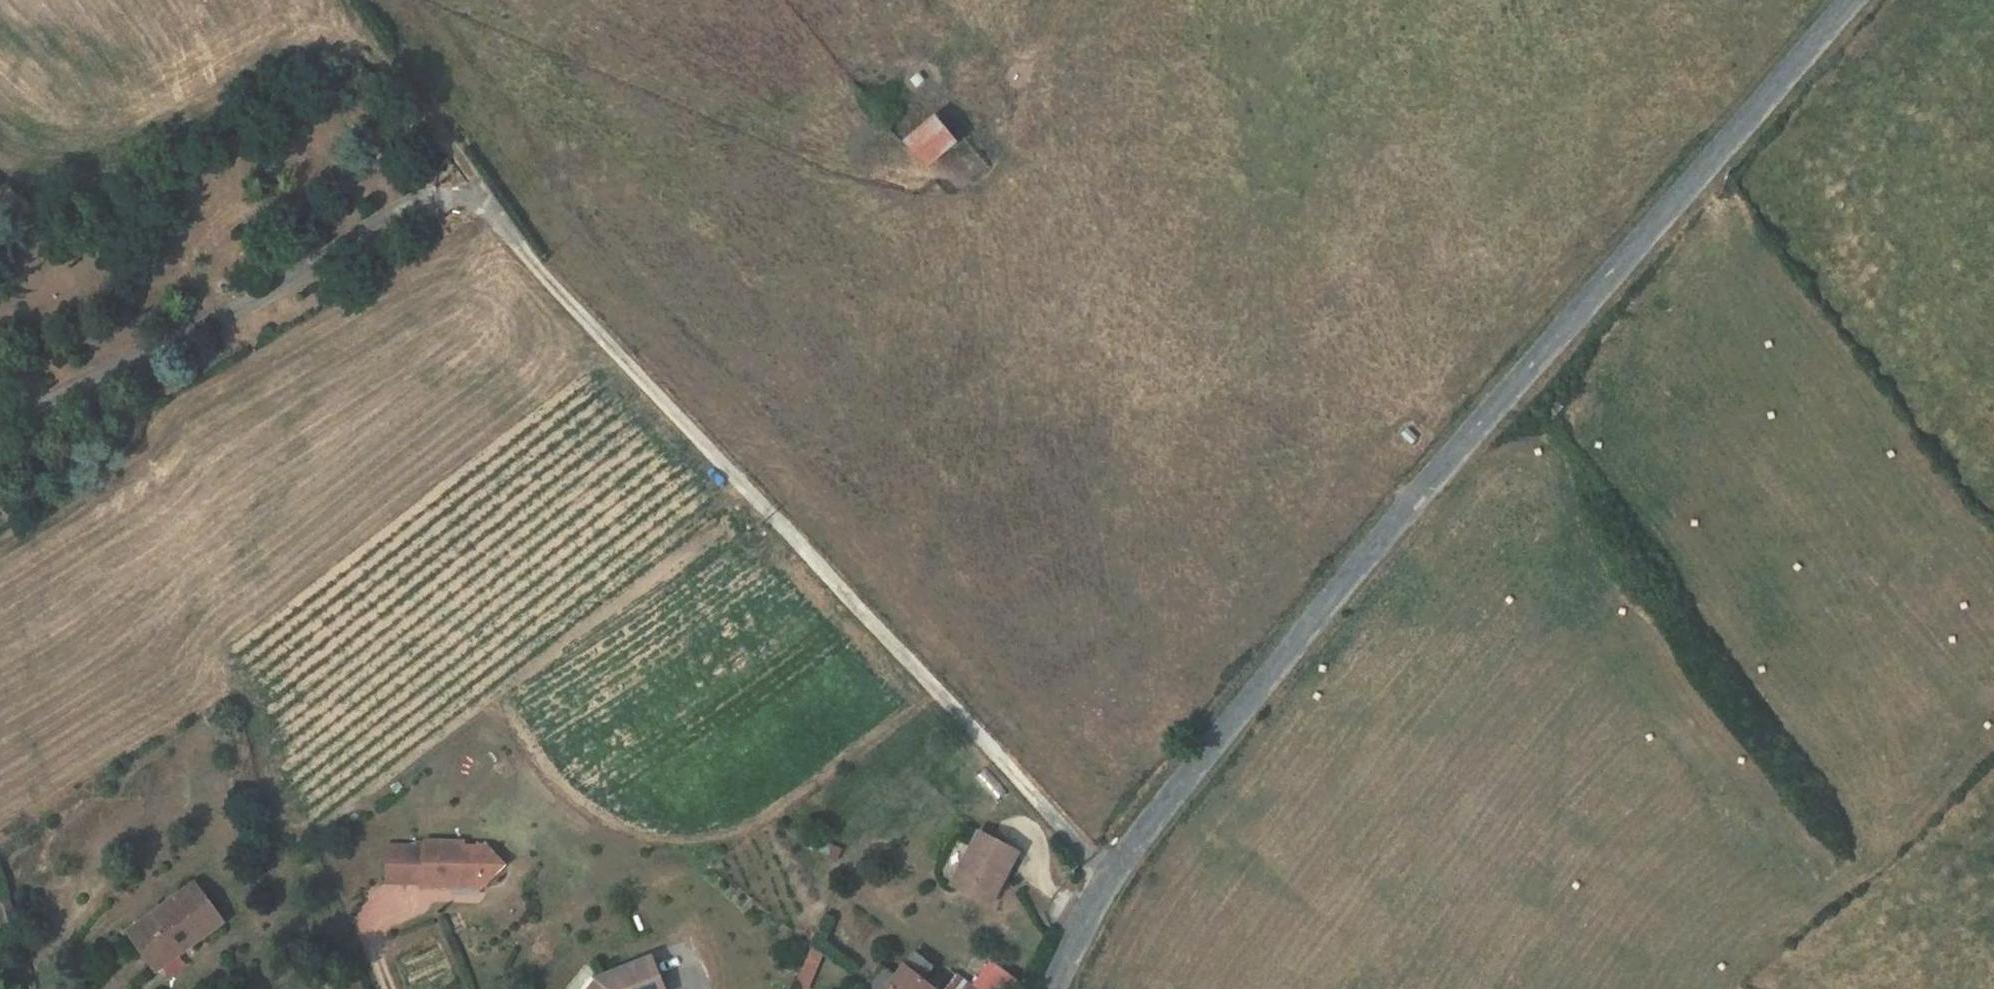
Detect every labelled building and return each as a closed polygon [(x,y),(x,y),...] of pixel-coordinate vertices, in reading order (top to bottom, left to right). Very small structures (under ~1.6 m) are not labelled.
[(904,146),(922,168),(954,141),(937,119),(904,146)] [(1552,419),(1562,408),(1554,401),(1544,412),(1552,419)] [(979,832),(951,884),(989,903),(997,889),(1000,881),(1016,853),(979,832)] [(841,852),(819,838),(817,840),(808,835),(802,844),(812,850),(811,851),(836,862),(841,852)] [(890,847),(882,840),(872,852),(880,858),(890,847)] [(423,846),(402,846),(401,882),(422,883),(422,885),(451,885),(451,874),(478,875),(485,883),(503,865),(486,848),(462,847),(462,842),(423,842),(423,846)] [(385,882),(401,882),(402,846),(386,846),(385,882)] [(481,886),(485,883),(478,875),(451,874),(451,885),(481,886)] [(1007,885),(1000,881),(997,889),(1003,892),(1007,885)] [(221,922),(194,884),(126,932),(150,965),(187,939),(191,945),(221,922)] [(921,980),(933,966),(913,952),(893,979),(877,967),(862,985),(867,988),(933,988),(921,980)] [(652,958),(599,978),(589,988),(664,988),(652,958)] [(947,988),(1010,988),(1017,979),(992,961),(973,987),(957,975),(947,988)]
